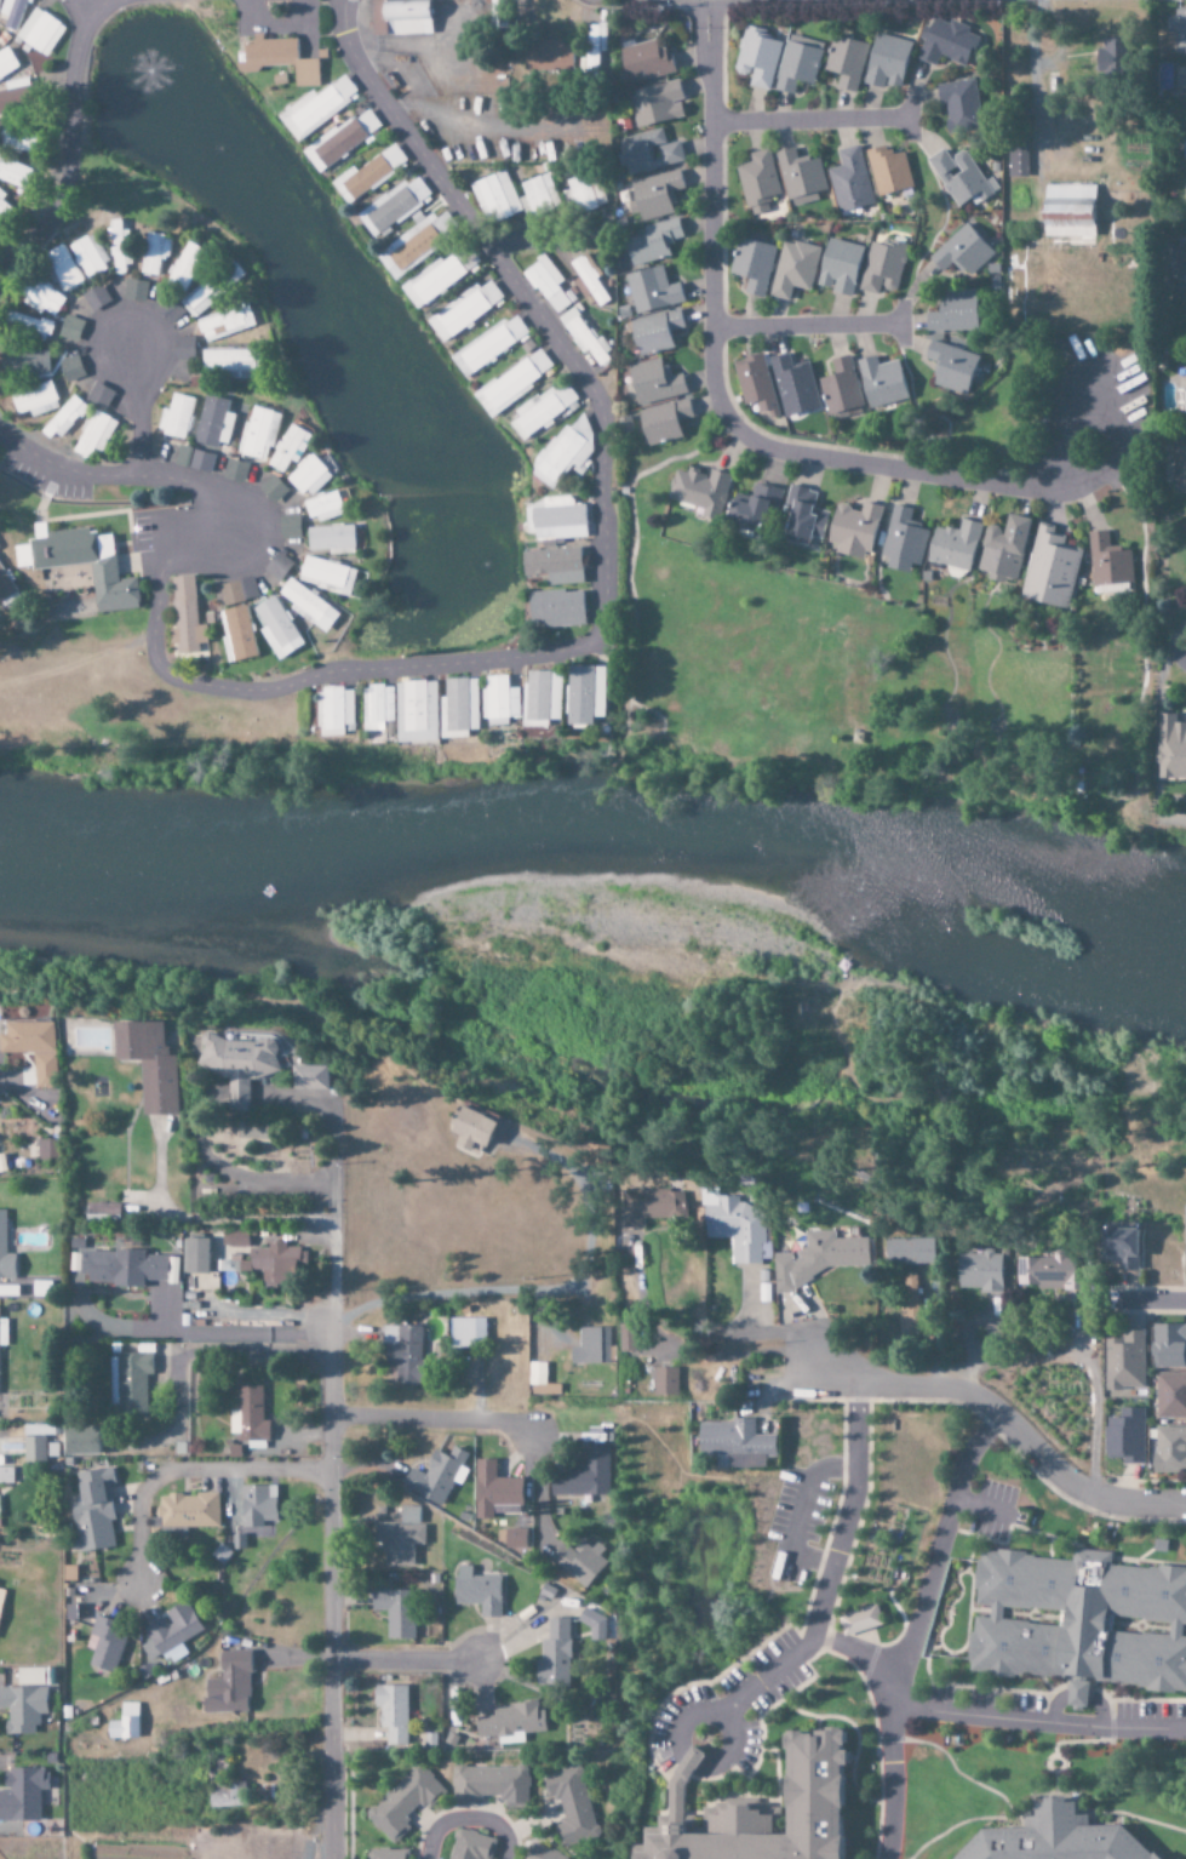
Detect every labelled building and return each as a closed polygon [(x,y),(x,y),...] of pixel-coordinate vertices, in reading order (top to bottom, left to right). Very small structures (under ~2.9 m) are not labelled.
[(18,30),(30,0),(4,0),(0,10),(0,23),(18,30)] [(372,35),(431,34),(430,0),(414,0),(371,1),(372,35)] [(65,26),(32,8),(15,40),(49,57),(65,26)] [(1185,53),(1185,9),(1175,8),(1174,16),(1166,16),(1166,32),(1175,33),(1174,53),(1185,53)] [(965,66),(976,37),(966,33),(969,27),(949,20),(948,23),(932,18),(917,59),(935,65),(938,56),(965,66)] [(585,25),(584,73),(598,73),(598,53),(605,53),(606,25),(585,25)] [(781,42),(764,38),(766,30),(743,25),(733,72),(750,75),(748,86),(769,91),(781,42)] [(320,86),(319,59),(297,60),(297,39),(263,40),(263,34),(253,34),(253,41),(244,41),(244,62),(236,63),(237,70),(295,68),(296,87),(320,86)] [(863,83),(900,90),(911,42),(874,34),(863,83)] [(867,43),(831,35),(824,70),(839,73),(836,88),(856,92),(867,43)] [(786,40),(774,90),(793,94),(796,80),(813,84),(823,44),(805,39),(804,45),(786,40)] [(673,73),(666,47),(657,49),(655,40),(619,49),(628,84),(673,73)] [(526,73),(573,72),(572,42),(525,43),(526,73)] [(19,71),(9,47),(0,51),(0,80),(19,71)] [(1176,69),(1177,104),(1185,104),(1185,69),(1176,69)] [(317,96),(313,90),(278,117),(298,143),(360,95),(345,75),(317,96)] [(935,84),(938,105),(944,105),(947,132),(981,127),(975,79),(935,84)] [(635,127),(684,117),(677,81),(628,90),(635,127)] [(326,169),(381,127),(366,106),(311,149),(326,169)] [(0,128),(0,149),(36,151),(37,130),(0,128)] [(627,175),(684,162),(679,141),(666,144),(662,129),(619,139),(627,175)] [(1026,177),(1027,143),(1008,143),(1007,176),(1026,177)] [(836,150),(840,165),(827,169),(838,212),(873,203),(858,145),(836,150)] [(865,150),(877,196),(912,187),(903,151),(890,154),(888,145),(865,150)] [(819,158),(797,162),(794,147),(776,151),(787,207),(819,201),(817,191),(826,190),(819,158)] [(926,158),(956,208),(971,199),(974,205),(998,190),(991,177),(984,181),(964,149),(949,158),(943,148),(926,158)] [(769,211),(766,197),(779,194),(769,149),(748,154),(750,162),(736,165),(747,216),(769,211)] [(36,171),(0,157),(0,180),(27,191),(36,171)] [(522,212),(505,169),(471,184),(485,218),(497,213),(500,221),(522,212)] [(630,181),(635,202),(628,203),(632,222),(675,212),(670,192),(683,189),(679,170),(630,181)] [(532,214),(560,203),(548,174),(521,185),(532,214)] [(570,189),(562,192),(571,211),(596,201),(584,174),(567,181),(570,189)] [(357,214),(374,238),(433,197),(418,177),(407,185),(405,181),(357,214)] [(1093,238),(1094,186),(1043,185),(1042,237),(1093,238)] [(11,203),(0,194),(0,218),(11,203)] [(416,225),(383,249),(393,263),(386,268),(393,279),(460,230),(444,209),(426,221),(419,211),(411,217),(416,225)] [(643,226),(645,235),(625,240),(632,267),(670,258),(667,245),(684,241),(678,218),(643,226)] [(129,231),(122,231),(122,220),(109,220),(111,275),(131,274),(129,231)] [(927,258),(940,273),(954,260),(970,277),(995,254),(965,223),(927,258)] [(95,234),(70,244),(85,280),(110,270),(95,234)] [(162,259),(169,259),(171,237),(145,234),(141,274),(160,276),(162,259)] [(763,298),(775,246),(737,237),(729,274),(747,277),(743,293),(763,298)] [(862,246),(827,238),(816,287),(851,295),(862,246)] [(820,249),(783,239),(769,295),(788,300),(792,286),(809,291),(820,249)] [(870,242),(859,291),(879,295),(880,289),(896,292),(907,244),(890,240),(888,246),(870,242)] [(182,293),(208,253),(189,241),(164,281),(182,293)] [(45,252),(63,293),(82,285),(64,244),(45,252)] [(401,286),(417,310),(482,266),(469,246),(444,263),(441,259),(401,286)] [(1176,251),(1176,276),(1185,276),(1185,251),(1176,251)] [(601,276),(587,252),(570,263),(579,278),(576,280),(593,311),(610,301),(597,278),(601,276)] [(570,290),(563,294),(557,285),(562,281),(547,257),(526,270),(553,315),(576,301),(570,290)] [(626,274),(634,314),(683,303),(679,282),(667,285),(662,266),(626,274)] [(65,296),(28,279),(17,303),(41,314),(42,311),(55,318),(65,296)] [(179,301),(191,319),(221,298),(209,280),(179,301)] [(478,285),(427,319),(443,344),(505,302),(491,281),(480,288),(478,285)] [(81,295),(91,313),(110,302),(100,284),(81,295)] [(977,331),(977,290),(939,291),(940,312),(925,312),(925,331),(977,331)] [(197,320),(204,343),(255,328),(248,304),(197,320)] [(559,318),(573,340),(588,331),(573,308),(559,318)] [(629,321),(638,357),(673,348),(669,331),(684,328),(679,309),(629,321)] [(4,328),(48,339),(52,324),(8,313),(4,328)] [(505,320),(450,356),(465,379),(530,335),(517,315),(507,322),(505,320)] [(978,357),(930,339),(924,358),(938,363),(930,383),(964,396),(978,357)] [(202,351),(203,379),(261,378),(260,349),(202,351)] [(474,394),(490,418),(533,389),(529,383),(553,367),(542,349),(474,394)] [(0,353),(0,374),(48,373),(47,352),(0,353)] [(731,361),(742,406),(755,402),(757,413),(767,410),(769,419),(778,416),(761,353),(731,361)] [(819,408),(808,364),(791,368),(788,355),(769,359),(783,417),(819,408)] [(833,375),(818,378),(827,414),(861,406),(849,355),(829,360),(833,375)] [(58,362),(65,382),(84,376),(76,356),(58,362)] [(899,360),(877,364),(875,356),(857,359),(866,408),(907,400),(899,360)] [(637,405),(685,393),(680,374),(667,377),(662,357),(627,366),(637,405)] [(524,442),(578,404),(561,380),(516,412),(519,417),(510,423),(524,442)] [(59,408),(50,382),(9,395),(16,416),(28,412),(30,417),(59,408)] [(106,409),(113,390),(92,382),(85,401),(106,409)] [(60,443),(87,407),(70,394),(43,431),(60,443)] [(156,433),(186,439),(194,398),(171,394),(168,410),(161,409),(156,433)] [(194,442),(227,448),(233,414),(225,412),(227,400),(203,395),(194,442)] [(635,411),(645,447),(681,438),(677,420),(691,417),(687,398),(635,411)] [(279,413),(249,406),(237,454),(267,462),(279,413)] [(93,448),(100,452),(117,423),(95,410),(71,451),(86,460),(93,448)] [(528,473),(552,491),(570,467),(581,476),(591,463),(584,458),(601,436),(578,419),(571,428),(565,423),(528,473)] [(295,463),(311,436),(291,424),(266,464),(283,475),(291,461),(295,463)] [(1172,494),(1185,494),(1185,439),(1172,439),(1172,494)] [(213,455),(191,451),(188,469),(210,473),(213,455)] [(308,500),(332,477),(311,454),(287,477),(308,500)] [(666,500),(703,509),(701,517),(717,521),(729,475),(709,469),(708,475),(686,470),(685,473),(673,470),(666,500)] [(757,532),(764,507),(776,510),(782,490),(753,483),(748,504),(731,499),(724,524),(757,532)] [(827,513),(812,509),(816,491),(789,485),(783,512),(790,513),(784,539),(795,542),(796,535),(821,541),(827,513)] [(343,515),(337,492),(303,501),(309,524),(343,515)] [(584,505),(572,506),(572,498),(530,500),(532,541),(586,538),(584,505)] [(867,560),(879,506),(862,502),(860,510),(835,505),(826,543),(837,545),(835,553),(867,560)] [(886,568),(909,573),(911,563),(920,565),(928,527),(909,523),(911,509),(891,504),(880,556),(888,558),(886,568)] [(1016,584),(1029,518),(1006,513),(1003,528),(986,524),(977,571),(988,573),(987,578),(1016,584)] [(969,572),(980,524),(960,519),(958,531),(935,526),(926,562),(969,572)] [(1068,609),(1081,551),(1062,547),(1064,537),(1053,535),(1054,527),(1037,524),(1021,599),(1068,609)] [(353,526),(306,527),(307,551),(354,550),(353,526)] [(89,563),(95,613),(138,608),(134,578),(117,580),(111,535),(91,537),(90,528),(35,535),(36,542),(12,545),(16,571),(89,563)] [(1131,584),(1130,550),(1108,551),(1107,531),(1088,532),(1090,585),(1131,584)] [(522,551),(524,576),(547,575),(547,586),(582,584),(580,548),(522,551)] [(357,570),(304,556),(297,581),(350,596),(357,570)] [(173,629),(169,629),(171,658),(207,656),(205,625),(196,625),(193,576),(171,577),(173,629)] [(257,599),(253,578),(218,585),(223,606),(257,599)] [(326,633),(340,613),(288,579),(278,594),(293,604),(290,610),(326,633)] [(528,592),(529,622),(542,622),(542,628),(584,626),(583,590),(528,592)] [(276,660),(303,647),(276,595),(253,607),(264,628),(261,630),(276,660)] [(257,656),(245,606),(218,612),(229,663),(257,656)] [(604,717),(605,666),(568,666),(567,725),(593,725),(593,717),(604,717)] [(525,725),(550,726),(550,721),(561,721),(561,672),(526,671),(525,725)] [(521,688),(510,689),(510,676),(487,677),(489,723),(512,723),(511,719),(522,719),(521,688)] [(447,679),(448,696),(443,696),(444,738),(470,737),(470,730),(482,730),(480,678),(447,679)] [(398,682),(401,743),(442,741),(440,681),(398,682)] [(366,730),(389,730),(389,720),(397,720),(396,686),(365,687),(366,730)] [(355,688),(320,689),(321,737),(347,737),(347,728),(356,727),(355,688)] [(1185,713),(1185,722),(1175,722),(1176,714),(1158,714),(1157,780),(1185,780),(1185,713)] [(120,1061),(145,1061),(145,1116),(180,1116),(180,1055),(171,1055),(171,1022),(120,1022),(120,1061)] [(38,1053),(38,1089),(59,1089),(60,1023),(10,1023),(10,1035),(3,1035),(3,1053),(38,1053)] [(254,1080),(280,1081),(281,1042),(206,1039),(205,1073),(233,1074),(231,1111),(253,1112),(254,1080)] [(295,1090),(330,1091),(331,1067),(296,1066),(295,1090)] [(460,1137),(455,1147),(480,1158),(496,1122),(458,1106),(447,1131),(460,1137)] [(37,1160),(54,1159),(53,1139),(37,1140),(37,1160)] [(687,1220),(687,1190),(622,1192),(622,1229),(643,1229),(643,1222),(687,1220)] [(705,1239),(731,1239),(732,1265),(762,1265),(762,1260),(771,1260),(771,1243),(767,1243),(767,1208),(741,1208),(741,1197),(720,1197),(720,1191),(704,1192),(705,1239)] [(120,1204),(86,1203),(85,1221),(119,1222),(120,1204)] [(15,1255),(5,1255),(5,1211),(0,1211),(0,1279),(15,1279),(15,1255)] [(1140,1229),(1103,1229),(1104,1263),(1121,1263),(1121,1271),(1141,1270),(1140,1229)] [(248,1231),(222,1231),(222,1247),(248,1246),(248,1231)] [(870,1238),(838,1239),(837,1231),(808,1232),(808,1250),(796,1250),(796,1254),(774,1254),(775,1294),(796,1294),(796,1284),(812,1284),(811,1269),(871,1268),(870,1238)] [(937,1238),(888,1240),(889,1266),(938,1265),(937,1238)] [(207,1239),(184,1239),(185,1274),(207,1274),(207,1239)] [(262,1287),(304,1284),(302,1247),(286,1248),(286,1242),(267,1243),(267,1248),(248,1249),(249,1262),(237,1262),(238,1272),(261,1271),(262,1287)] [(143,1287),(143,1281),(167,1282),(168,1256),(145,1256),(145,1252),(82,1250),(81,1285),(143,1287)] [(1018,1258),(1018,1288),(1076,1289),(1076,1260),(1066,1260),(1067,1251),(1056,1251),(1056,1258),(1018,1258)] [(1003,1253),(959,1253),(960,1288),(981,1288),(981,1293),(1003,1293),(1003,1253)] [(918,1335),(920,1274),(906,1274),(905,1314),(900,1314),(900,1335),(918,1335)] [(33,1298),(53,1298),(54,1283),(34,1282),(33,1298)] [(484,1318),(449,1319),(450,1348),(485,1347),(484,1318)] [(634,1324),(619,1325),(620,1353),(635,1352),(634,1324)] [(1152,1325),(1152,1369),(1185,1369),(1185,1325),(1152,1325)] [(380,1327),(380,1343),(383,1343),(382,1366),(395,1366),(395,1385),(419,1386),(421,1328),(380,1327)] [(569,1365),(609,1364),(609,1328),(578,1328),(579,1348),(569,1348),(569,1365)] [(1104,1339),(1105,1394),(1145,1394),(1144,1332),(1123,1332),(1123,1339),(1104,1339)] [(146,1416),(145,1375),(151,1375),(151,1353),(116,1354),(118,1417),(146,1416)] [(546,1363),(529,1363),(528,1395),(559,1396),(559,1385),(546,1384),(546,1363)] [(677,1396),(678,1369),(654,1368),(654,1396),(677,1396)] [(1156,1373),(1155,1419),(1185,1420),(1185,1374),(1156,1373)] [(268,1421),(262,1421),(261,1386),(231,1386),(232,1435),(236,1435),(236,1441),(268,1441),(268,1421)] [(1142,1465),(1143,1409),(1119,1409),(1119,1418),(1104,1418),(1104,1458),(1123,1458),(1122,1464),(1142,1465)] [(774,1436),(753,1436),(753,1422),(698,1422),(698,1456),(716,1456),(716,1468),(764,1468),(764,1458),(775,1458),(774,1436)] [(52,1426),(24,1427),(24,1437),(52,1436),(52,1426)] [(98,1456),(98,1427),(65,1427),(65,1455),(98,1456)] [(1154,1427),(1153,1473),(1185,1474),(1185,1428),(1154,1427)] [(46,1463),(47,1439),(25,1438),(24,1462),(46,1463)] [(228,1446),(229,1458),(241,1457),(241,1450),(264,1450),(264,1442),(239,1442),(239,1446),(228,1446)] [(402,1490),(443,1506),(452,1483),(461,1487),(468,1469),(463,1467),(468,1454),(452,1447),(449,1457),(434,1451),(425,1474),(410,1469),(402,1490)] [(608,1495),(608,1447),(583,1448),(584,1465),(567,1465),(567,1475),(550,1475),(550,1496),(608,1495)] [(496,1460),(475,1460),(475,1520),(493,1520),(493,1506),(522,1506),(522,1478),(496,1478),(496,1460)] [(13,1484),(13,1469),(0,1469),(0,1484),(13,1484)] [(115,1548),(106,1485),(114,1484),(111,1469),(76,1474),(80,1503),(69,1505),(76,1553),(115,1548)] [(241,1486),(241,1528),(262,1528),(262,1522),(276,1522),(276,1486),(241,1486)] [(219,1527),(218,1494),(156,1495),(157,1528),(219,1527)] [(420,1507),(400,1507),(400,1523),(374,1523),(373,1542),(384,1543),(384,1566),(414,1567),(415,1545),(424,1545),(425,1524),(419,1524),(420,1507)] [(527,1547),(527,1530),(497,1530),(497,1547),(527,1547)] [(591,1549),(582,1541),(573,1551),(564,1543),(551,1559),(584,1590),(608,1563),(603,1558),(608,1552),(597,1543),(591,1549)] [(1185,1690),(1185,1638),(1179,1638),(1180,1625),(1185,1625),(1185,1570),(1109,1565),(1110,1553),(1071,1550),(1070,1559),(977,1552),(972,1606),(988,1607),(987,1619),(970,1618),(966,1674),(1185,1690)] [(76,1567),(63,1566),(63,1582),(75,1582),(76,1567)] [(481,1618),(501,1618),(500,1577),(472,1577),(472,1567),(455,1567),(456,1606),(480,1605),(481,1618)] [(414,1592),(372,1591),(372,1611),(386,1612),(386,1641),(413,1641),(414,1592)] [(201,1632),(186,1601),(163,1613),(165,1618),(143,1629),(149,1642),(140,1646),(148,1662),(157,1657),(162,1666),(186,1654),(180,1643),(201,1632)] [(599,1642),(610,1622),(585,1608),(577,1622),(592,1630),(589,1637),(599,1642)] [(837,1615),(841,1636),(880,1628),(876,1608),(837,1615)] [(112,1675),(126,1637),(115,1632),(118,1624),(96,1616),(84,1648),(93,1651),(87,1666),(112,1675)] [(570,1619),(548,1619),(547,1641),(541,1641),(541,1661),(536,1661),(536,1686),(569,1686),(570,1619)] [(204,1714),(249,1713),(248,1651),(219,1652),(220,1680),(203,1680),(204,1714)] [(1066,1709),(1085,1709),(1086,1683),(1067,1682),(1066,1709)] [(387,1729),(387,1746),(406,1746),(407,1687),(374,1686),(373,1707),(379,1708),(378,1729),(387,1729)] [(5,1709),(5,1736),(36,1735),(36,1715),(45,1715),(45,1688),(0,1689),(0,1709),(5,1709)] [(138,1740),(138,1704),(120,1704),(120,1722),(106,1722),(106,1739),(138,1740)] [(475,1717),(476,1736),(545,1734),(544,1711),(538,1711),(538,1705),(493,1706),(493,1716),(475,1717)] [(840,1730),(815,1731),(810,1741),(795,1734),(784,1734),(784,1837),(772,1837),(771,1810),(682,1813),(682,1796),(701,1753),(688,1747),(652,1830),(644,1830),(644,1854),(629,1854),(629,1858),(841,1858),(840,1730)] [(364,1817),(393,1845),(410,1829),(402,1820),(420,1801),(427,1808),(444,1790),(418,1764),(364,1817)] [(543,1775),(551,1804),(559,1802),(564,1821),(554,1824),(560,1848),(598,1839),(579,1766),(543,1775)] [(527,1808),(528,1768),(454,1767),(454,1806),(478,1806),(479,1797),(500,1797),(500,1807),(527,1808)] [(38,1822),(38,1790),(46,1791),(46,1770),(4,1769),(3,1791),(0,1791),(0,1822),(38,1822)] [(208,1808),(243,1808),(243,1784),(215,1784),(215,1795),(208,1795),(208,1808)] [(454,1829),(447,1858),(479,1858),(483,1858),(491,1858),(495,1839),(454,1829)] [(566,1858),(532,1844),(526,1858),(566,1858)] [(406,1849),(367,1851),(367,1858),(406,1858),(406,1849)]
